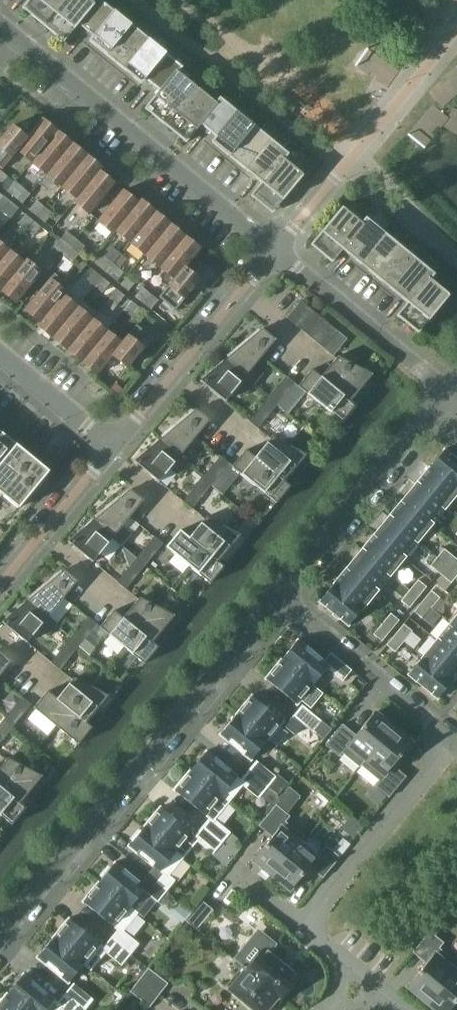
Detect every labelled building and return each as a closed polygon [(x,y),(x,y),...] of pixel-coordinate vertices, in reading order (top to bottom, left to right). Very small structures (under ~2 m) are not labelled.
[(43,25),(63,0),(28,0),(22,8),(43,25)] [(90,0),(63,0),(43,25),(63,42),(78,24),(77,23),(93,3),(92,2),(90,0)] [(94,37),(115,11),(101,0),(94,0),(92,2),(93,3),(77,23),(78,24),(94,37)] [(131,25),(115,11),(94,37),(110,50),(131,25)] [(110,50),(127,64),(148,39),(131,25),(110,50)] [(165,52),(148,39),(127,64),(144,78),(165,52)] [(182,67),(165,52),(144,78),(159,91),(160,91),(177,71),(178,72),(182,67)] [(145,108),(165,125),(197,87),(178,72),(177,71),(160,91),(159,91),(145,108)] [(186,142),(201,125),(200,124),(216,104),(215,103),(197,87),(165,125),(186,142)] [(201,125),(216,137),(237,112),(219,97),(215,103),(216,104),(200,124),(201,125)] [(254,126),(237,112),(216,137),(233,151),(254,126)] [(18,150),(32,161),(57,132),(41,119),(26,138),(26,139),(17,149),(18,150)] [(18,150),(17,149),(26,139),(26,138),(11,126),(6,132),(0,139),(0,167),(3,169),(18,150)] [(233,151),(250,165),(271,140),(254,126),(233,151)] [(57,132),(32,161),(47,174),(71,144),(57,132)] [(266,178),(283,158),(284,159),(288,154),(273,141),(271,140),(250,165),(265,178),(266,178)] [(47,174),(62,186),(86,156),(71,144),(47,174)] [(86,156),(62,186),(76,197),(77,198),(99,172),(102,169),(86,156)] [(263,180),(251,196),(250,196),(253,198),(272,214),(283,201),(303,175),(284,159),(283,158),(266,178),(265,178),(263,180)] [(114,184),(99,172),(77,198),(76,197),(74,201),(90,214),(114,184)] [(7,192),(22,204),(30,194),(15,181),(7,192)] [(137,203),(122,191),(98,220),(114,233),(116,230),(137,203)] [(29,210),(37,216),(44,207),(37,200),(29,210)] [(116,230),(131,242),(155,213),(140,200),(137,203),(116,230)] [(12,203),(4,213),(10,218),(18,208),(12,203)] [(52,213),(44,207),(37,216),(45,223),(52,213)] [(346,244),(347,242),(362,224),(361,223),(342,207),(321,232),(310,245),(329,260),(332,263),(342,250),(347,244),(346,244)] [(131,242),(145,254),(170,225),(155,213),(131,242)] [(26,214),(18,224),(25,230),(33,221),(26,214)] [(365,217),(361,223),(362,224),(347,242),(346,244),(347,244),(342,250),(358,263),(363,257),(383,232),(365,217)] [(41,227),(33,221),(25,230),(33,236),(41,227)] [(170,225),(145,254),(160,266),(184,237),(170,225)] [(67,231),(60,239),(70,247),(76,239),(67,231)] [(383,232),(363,257),(358,263),(375,277),(379,271),(400,246),(383,232)] [(160,266),(174,278),(175,278),(184,268),(184,269),(200,250),(184,237),(160,266)] [(63,255),(70,247),(60,239),(53,247),(63,255)] [(85,246),(76,239),(70,247),(79,254),(85,246)] [(8,251),(0,244),(0,261),(8,251)] [(391,290),(396,285),(417,259),(400,246),(379,271),(375,277),(391,290)] [(79,254),(70,247),(63,255),(72,262),(79,254)] [(1,290),(23,263),(8,251),(0,261),(0,293),(2,290),(1,290)] [(94,264),(105,273),(113,263),(102,254),(94,264)] [(434,274),(417,259),(396,285),(391,290),(406,303),(411,298),(413,298),(429,278),(430,279),(434,274)] [(17,302),(41,273),(25,260),(23,263),(1,290),(2,290),(17,302)] [(124,272),(113,263),(105,273),(116,281),(124,272)] [(175,278),(174,278),(159,297),(175,310),(194,287),(199,281),(184,269),(184,268),(175,278)] [(87,280),(94,287),(102,277),(94,271),(87,280)] [(128,275),(120,285),(128,291),(136,282),(128,275)] [(110,283),(102,277),(94,287),(102,293),(110,283)] [(413,298),(411,298),(406,303),(396,316),(399,318),(418,333),(429,321),(449,295),(430,279),(429,278),(413,298)] [(62,295),(63,296),(65,293),(49,280),(25,309),(40,321),(40,322),(62,295)] [(135,297),(143,303),(150,294),(143,287),(135,297)] [(124,296),(117,289),(109,299),(117,305),(124,296)] [(63,296),(62,295),(40,322),(40,321),(37,324),(53,337),(77,307),(82,301),(67,290),(65,293),(63,296)] [(117,305),(109,299),(104,304),(112,311),(117,305)] [(123,310),(131,317),(139,307),(131,301),(123,310)] [(297,326),(310,309),(301,301),(287,318),(297,326)] [(68,349),(73,342),(92,320),(77,307),(53,337),(68,349)] [(147,314),(139,307),(131,317),(139,323),(147,314)] [(320,317),(310,309),(297,326),(306,334),(320,317)] [(306,334),(314,340),(328,323),(320,317),(306,334)] [(73,342),(68,349),(82,361),(94,347),(107,332),(92,320),(73,342)] [(324,348),(338,331),(328,323),(314,340),(324,348)] [(133,361),(153,338),(136,324),(121,343),(121,344),(113,354),(113,355),(128,367),(133,361)] [(225,360),(255,385),(264,374),(254,366),(275,340),(262,329),(225,360)] [(121,343),(107,332),(94,347),(82,361),(98,374),(113,355),(113,354),(121,344),(121,343)] [(338,356),(321,377),(320,378),(350,402),(350,401),(372,374),(338,356)] [(246,395),(255,385),(225,360),(200,381),(225,402),(236,388),(246,395)] [(356,406),(350,401),(350,402),(320,378),(321,377),(312,369),(298,386),(342,423),(356,406)] [(286,376),(278,385),(287,393),(295,384),(295,383),(286,376)] [(122,390),(115,384),(110,389),(118,396),(122,390)] [(305,393),(298,386),(295,384),(287,393),(277,405),(288,414),(305,393)] [(268,398),(277,405),(287,393),(278,385),(268,398)] [(258,411),(267,418),(277,405),(268,398),(258,411)] [(196,409),(159,440),(179,457),(180,456),(209,420),(196,409)] [(267,418),(258,411),(249,421),(258,429),(267,418)] [(0,431),(0,432),(0,464),(16,445),(0,431)] [(272,437),(255,457),(254,458),(284,482),(307,455),(272,437)] [(179,457),(159,440),(134,461),(159,482),(170,468),(180,476),(189,464),(180,456),(179,457)] [(16,445),(0,464),(0,493),(2,495),(32,458),(16,445)] [(290,486),(284,482),(254,458),(255,457),(246,450),(232,467),(276,503),(290,486)] [(430,467),(456,490),(456,461),(444,450),(430,467)] [(212,466),(221,473),(229,464),(220,456),(212,466)] [(49,471),(32,458),(2,495),(19,508),(49,471)] [(222,495),(240,473),(232,467),(229,464),(221,473),(211,485),(222,495)] [(211,485),(221,473),(212,466),(202,479),(211,486),(211,485)] [(416,484),(445,508),(456,494),(456,490),(430,467),(416,484)] [(202,479),(192,491),(201,498),(211,486),(202,479)] [(445,508),(416,484),(402,501),(431,525),(445,508)] [(130,489),(93,521),(113,537),(113,538),(122,546),(132,534),(122,527),(143,500),(130,489)] [(201,498),(192,491),(183,502),(192,509),(201,498)] [(402,501),(389,517),(418,541),(431,525),(402,501)] [(206,517),(189,538),(188,538),(218,562),(240,535),(206,517)] [(389,517),(375,534),(404,558),(418,541),(389,517)] [(113,537),(93,521),(68,541),(93,562),(113,538),(113,537)] [(224,567),(218,562),(188,538),(189,538),(180,530),(166,547),(210,584),(224,567)] [(375,534),(361,551),(390,575),(404,558),(375,534)] [(146,546),(155,553),(163,544),(154,537),(146,546)] [(145,566),(155,553),(146,546),(136,559),(145,566)] [(444,549),(437,558),(448,566),(455,557),(453,556),(444,549)] [(361,551),(347,568),(377,592),(390,575),(361,551)] [(448,566),(456,574),(456,559),(455,557),(448,566)] [(438,573),(441,575),(448,566),(437,558),(430,566),(438,573)] [(136,559),(126,571),(135,578),(145,566),(136,559)] [(456,576),(456,574),(448,566),(441,575),(443,577),(451,583),(456,576)] [(347,568),(334,584),(363,608),(377,592),(347,568)] [(47,618),(48,617),(77,581),(64,570),(27,601),(47,618)] [(135,578),(126,571),(117,582),(126,589),(135,578)] [(418,580),(409,590),(418,597),(427,587),(418,580)] [(363,608),(334,584),(319,602),(349,626),(363,608)] [(409,608),(418,597),(409,590),(401,601),(409,608)] [(431,591),(423,601),(431,608),(440,598),(431,591)] [(140,597),(123,618),(122,618),(152,643),(152,642),(175,615),(140,597)] [(47,618),(27,601),(2,622),(27,642),(38,629),(48,636),(57,625),(48,617),(47,618)] [(423,619),(431,608),(423,601),(414,612),(423,619)] [(158,647),(152,642),(152,643),(122,618),(123,618),(114,610),(100,627),(144,664),(158,647)] [(391,613),(382,624),(391,631),(399,620),(391,613)] [(80,626),(89,634),(97,624),(88,617),(80,626)] [(382,641),(391,631),(382,624),(373,634),(382,641)] [(404,624),(395,635),(404,642),(412,631),(404,624)] [(456,658),(456,630),(450,624),(436,641),(456,658)] [(79,646),(89,634),(80,626),(70,639),(79,646)] [(395,652),(404,642),(395,635),(387,645),(395,652)] [(70,639),(60,652),(69,659),(79,646),(70,639)] [(342,681),(351,670),(331,654),(324,663),(297,640),(282,660),(313,685),(327,668),(342,681)] [(452,681),(456,675),(456,658),(436,641),(423,657),(452,681)] [(11,661),(0,652),(0,675),(11,661)] [(69,659),(60,652),(51,662),(60,670),(69,659)] [(438,699),(452,681),(423,657),(408,675),(438,699)] [(313,685),(282,660),(266,679),(297,705),(313,685)] [(74,677),(57,698),(56,699),(86,723),(109,696),(74,677)] [(92,727),(86,723),(56,699),(57,698),(48,691),(34,708),(78,744),(92,727)] [(252,696),(236,715),(267,741),(283,722),(252,696)] [(14,707),(23,714),(31,704),(22,697),(14,707)] [(293,716),(303,724),(313,732),(321,722),(302,706),(293,716)] [(13,727),(23,714),(14,707),(4,719),(13,727)] [(342,725),(325,745),(339,756),(342,753),(360,767),(361,766),(393,728),(374,713),(355,736),(342,725)] [(267,741),(236,715),(220,735),(251,760),(267,741)] [(303,724),(293,716),(285,727),(295,735),(303,724)] [(0,724),(0,737),(3,739),(13,727),(4,719),(0,724)] [(411,743),(393,728),(361,766),(380,781),(375,786),(389,797),(405,777),(392,766),(411,743)] [(206,752),(190,771),(229,802),(243,785),(258,798),(267,787),(248,772),(241,780),(206,752)] [(0,767),(0,787),(20,803),(21,803),(43,776),(8,758),(0,767)] [(256,761),(248,772),(267,787),(276,777),(256,761)] [(209,819),(202,827),(221,843),(230,833),(214,820),(229,802),(190,771),(174,790),(209,819)] [(21,803),(20,803),(0,787),(0,814),(12,824),(26,807),(21,803)] [(254,859),(272,874),(299,842),(299,843),(304,837),(285,821),(290,816),(276,805),(259,825),(273,836),(254,859)] [(160,807),(144,827),(183,858),(197,841),(213,854),(221,843),(202,827),(195,836),(160,807)] [(163,875),(156,883),(166,891),(175,880),(169,876),(183,858),(144,827),(129,846),(163,875)] [(299,843),(299,842),(272,874),(290,890),(309,866),(323,877),(339,857),(350,844),(342,838),(332,851),(326,846),(317,857),(299,843)] [(115,863),(99,882),(130,908),(131,907),(146,888),(115,863)] [(118,930),(111,939),(130,954),(139,944),(123,931),(138,913),(131,907),(130,908),(99,882),(83,902),(118,930)] [(157,902),(166,891),(156,883),(148,894),(157,902)] [(212,910),(201,901),(186,920),(196,928),(212,910)] [(84,963),(83,964),(91,970),(106,952),(121,965),(130,954),(111,939),(104,947),(69,919),(53,938),(84,963)] [(295,973),(270,953),(277,944),(258,928),(233,959),(242,966),(245,968),(282,999),(299,979),(294,975),(295,973)] [(426,963),(408,986),(426,1001),(456,963),(439,948),(444,943),(430,931),(413,952),(426,963)] [(83,964),(84,963),(53,938),(37,957),(68,983),(83,964)] [(426,1001),(437,1009),(449,1009),(456,1001),(456,963),(426,1001)] [(245,968),(242,966),(225,986),(255,1009),(267,1009),(268,1008),(270,1009),(273,1009),(282,999),(245,968)] [(148,969),(139,980),(158,995),(167,983),(148,969)] [(7,994),(27,1009),(58,1009),(60,1008),(63,1009),(84,1009),(65,994),(58,1003),(23,974),(7,994)] [(158,995),(139,980),(131,991),(150,1006),(158,995)] [(65,994),(84,1009),(93,1000),(74,984),(65,994)] [(7,994),(0,1003),(0,1009),(27,1009),(7,994)]
